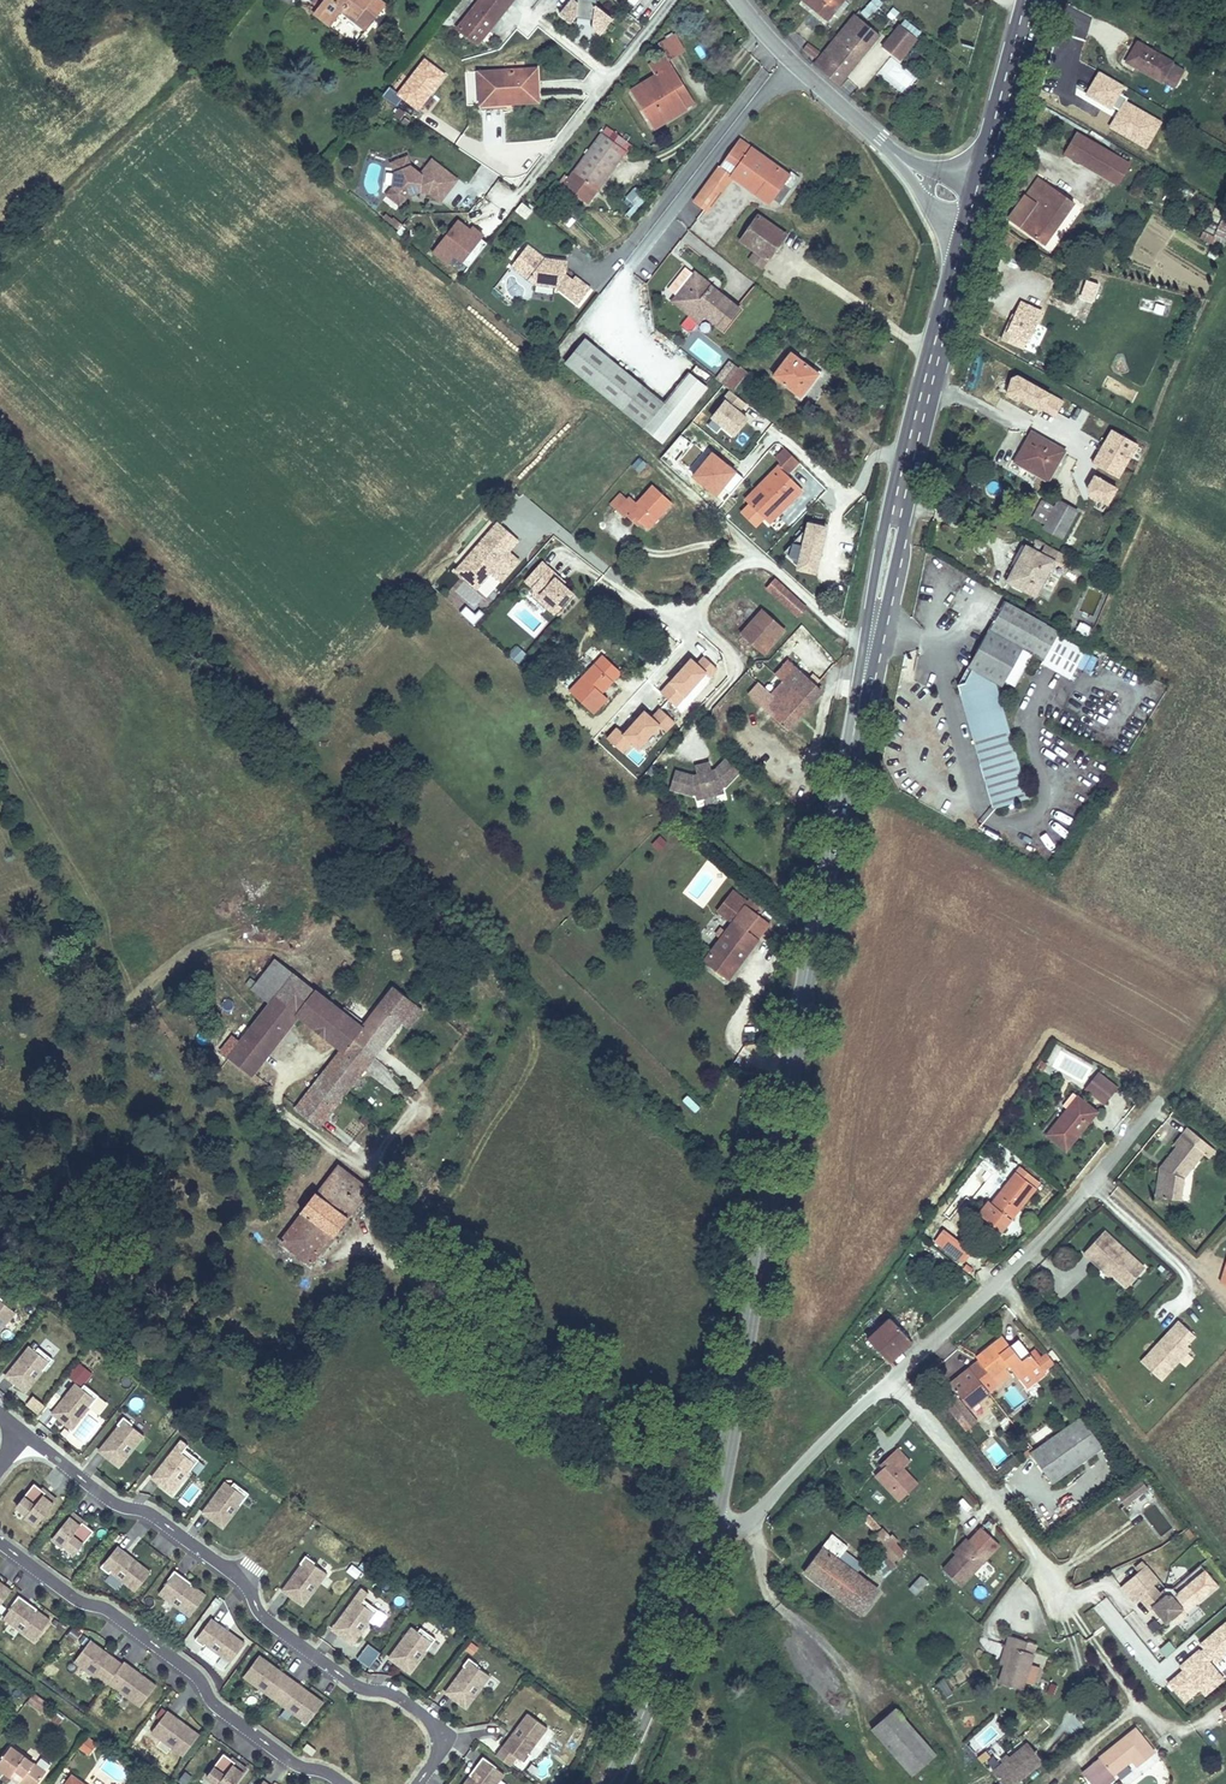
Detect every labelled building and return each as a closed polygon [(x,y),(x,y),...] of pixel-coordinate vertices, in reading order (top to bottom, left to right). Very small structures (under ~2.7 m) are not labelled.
[(317,10),(333,23),(341,13),(344,9),(369,28),(386,6),(378,0),(325,0),(317,10)] [(459,29),(478,44),(512,0),(482,0),(459,29)] [(612,19),(595,6),(596,1),(590,0),(573,0),(561,15),(572,24),(577,18),(594,21),(592,30),(600,35),(612,19)] [(627,2),(635,8),(641,0),(629,0),(627,2)] [(828,20),(833,14),(844,0),(845,0),(803,0),(828,20)] [(846,2),(844,0),(833,14),(835,16),(846,2)] [(344,9),(341,13),(366,31),(369,28),(344,9)] [(864,9),(853,23),(860,28),(867,20),(871,16),(864,9)] [(333,23),(317,10),(314,14),(330,27),(333,23)] [(854,24),(842,38),(863,56),(883,34),(867,20),(860,28),(854,24)] [(900,63),(919,41),(899,25),(880,48),(900,63)] [(653,130),(687,109),(676,89),(684,85),(668,60),(684,50),(675,35),(658,44),(664,55),(661,58),(649,64),(656,76),(631,91),(653,130)] [(819,66),(839,85),(863,56),(842,38),(819,66)] [(814,61),(820,53),(807,43),(801,51),(814,61)] [(1176,62),(1142,43),(1133,56),(1168,76),(1176,62)] [(664,55),(658,44),(655,47),(661,58),(664,55)] [(482,105),(506,104),(506,97),(537,96),(536,70),(480,73),(482,105)] [(676,89),(687,109),(695,104),(684,85),(676,89)] [(506,97),(506,104),(514,103),(538,102),(537,96),(506,97)] [(1112,174),(1122,155),(1078,131),(1067,150),(1112,174)] [(587,204),(626,152),(602,134),(568,181),(579,189),(575,195),(587,204)] [(759,193),(768,200),(768,199),(778,205),(788,191),(779,184),(785,176),(782,175),(783,173),(774,166),(773,168),(770,166),(771,165),(739,141),(720,167),(752,191),(755,187),(760,191),(759,193)] [(416,193),(420,192),(430,193),(440,201),(456,181),(432,162),(422,176),(411,167),(407,158),(392,164),(396,173),(394,187),(388,195),(401,205),(407,197),(412,195),(411,192),(414,190),(416,193)] [(469,188),(489,196),(498,173),(478,165),(469,188)] [(1045,178),(1032,196),(1043,204),(1057,186),(1045,178)] [(711,179),(705,187),(718,197),(725,188),(711,179)] [(563,187),(575,195),(579,189),(568,181),(563,187)] [(1032,196),(1015,219),(1052,245),(1082,203),(1057,186),(1043,204),(1032,196)] [(705,187),(694,201),(707,211),(718,197),(705,187)] [(755,187),(752,191),(767,201),(768,200),(759,193),(760,191),(755,187)] [(525,220),(532,211),(522,204),(515,213),(525,220)] [(786,236),(759,217),(741,242),(755,251),(749,261),(762,270),(786,236)] [(453,260),(468,271),(489,241),(458,219),(431,256),(447,268),(453,260)] [(535,285),(558,283),(580,300),(592,284),(576,272),(572,278),(566,273),(567,270),(567,264),(561,264),(560,258),(546,260),(529,247),(513,268),(535,285)] [(718,327),(733,307),(710,289),(708,291),(704,289),(707,286),(692,274),(689,272),(668,299),(685,312),(691,305),(699,311),(718,327)] [(1014,315),(1008,331),(1023,339),(1028,329),(1034,332),(1046,308),(1026,298),(1017,316),(1014,315)] [(1163,316),(1166,307),(1155,304),(1153,313),(1163,316)] [(699,311),(691,305),(685,312),(693,319),(699,311)] [(582,344),(563,368),(642,430),(661,406),(582,344)] [(804,383),(813,372),(791,354),(774,377),(801,398),(809,387),(804,383)] [(740,367),(725,387),(732,393),(747,373),(740,367)] [(818,375),(813,372),(804,383),(809,387),(818,375)] [(718,412),(727,401),(719,395),(710,406),(718,412)] [(1074,447),(1044,431),(1026,467),(1056,481),(1074,447)] [(786,449),(777,459),(782,464),(791,473),(800,463),(786,449)] [(782,464),(779,467),(788,476),(791,473),(782,464)] [(788,476),(779,467),(745,501),(768,524),(802,490),(788,476)] [(620,510),(618,512),(625,519),(627,516),(630,513),(641,523),(648,529),(672,503),(654,487),(637,504),(631,498),(627,502),(620,510)] [(620,510),(627,502),(620,495),(613,503),(620,510)] [(1052,521),(1069,530),(1082,505),(1065,496),(1052,521)] [(630,513),(627,516),(638,526),(641,523),(630,513)] [(453,570),(478,588),(490,572),(503,582),(521,558),(511,551),(521,537),(493,516),(453,570)] [(802,517),(794,566),(820,570),(828,521),(802,517)] [(1026,534),(1014,554),(1020,557),(1031,538),(1026,534)] [(1014,554),(1008,567),(1034,581),(1051,549),(1031,538),(1020,557),(1014,554)] [(556,613),(577,588),(541,559),(521,583),(556,613)] [(798,617),(805,608),(774,580),(766,588),(798,617)] [(737,591),(717,613),(740,634),(761,612),(737,591)] [(974,660),(978,661),(973,672),(964,676),(999,796),(1034,786),(1001,674),(1014,680),(1019,672),(1010,668),(1016,658),(1020,650),(1030,656),(1026,664),(1035,667),(1043,651),(1049,654),(1064,625),(1009,595),(974,660)] [(469,602),(460,610),(472,624),(482,615),(469,602)] [(712,622),(694,641),(717,662),(722,656),(737,668),(731,675),(729,677),(737,685),(752,669),(751,668),(783,633),(782,631),(784,630),(764,612),(762,613),(761,612),(740,634),(717,613),(710,621),(712,622)] [(1087,633),(1090,625),(1079,621),(1076,629),(1087,633)] [(642,656),(648,650),(636,640),(630,647),(642,656)] [(520,662),(527,653),(518,645),(510,654),(520,662)] [(653,651),(657,658),(667,651),(663,645),(653,651)] [(1030,656),(1020,650),(1016,658),(1026,664),(1030,656)] [(1091,673),(1099,656),(1088,651),(1080,668),(1091,673)] [(968,669),(973,672),(978,661),(974,660),(964,655),(968,669)] [(604,656),(570,691),(594,714),(608,699),(602,693),(599,691),(610,679),(613,681),(621,673),(604,656)] [(722,656),(717,662),(719,664),(731,675),(737,668),(722,656)] [(752,680),(742,692),(787,730),(821,693),(785,662),(774,676),(782,683),(770,696),(752,680)] [(679,715),(687,722),(726,680),(710,666),(674,703),(682,711),(679,715)] [(756,672),(752,669),(737,685),(741,688),(756,672)] [(602,693),(613,681),(610,679),(599,691),(602,693)] [(605,737),(623,752),(632,741),(640,747),(659,724),(668,731),(677,719),(660,705),(655,712),(645,704),(624,730),(616,723),(605,737)] [(711,764),(699,767),(701,776),(696,777),(679,772),(676,782),(679,783),(677,790),(699,797),(700,800),(725,794),(724,791),(737,778),(734,775),(738,771),(728,761),(718,771),(719,774),(714,775),(713,772),(711,764)] [(660,852),(668,840),(658,834),(651,845),(660,852)] [(1044,860),(1048,853),(1032,843),(1028,851),(1044,860)] [(705,962),(729,980),(749,952),(747,951),(756,939),(734,922),(726,933),(722,929),(717,935),(722,939),(705,962)] [(294,975),(231,1056),(252,1073),(298,1013),(344,1050),(298,1109),(320,1126),(400,1023),(390,1016),(390,1014),(379,1005),(361,1028),(294,975)] [(1104,1081),(1121,1093),(1131,1080),(1114,1068),(1104,1081)] [(1057,1126),(1078,1142),(1107,1105),(1084,1090),(1076,1101),(1057,1126)] [(1183,1140),(1168,1160),(1165,1190),(1182,1192),(1183,1183),(1189,1183),(1190,1171),(1210,1145),(1215,1149),(1222,1141),(1194,1120),(1180,1137),(1183,1140)] [(1029,1158),(1025,1164),(1045,1178),(1047,1179),(1050,1174),(1029,1158)] [(1002,1190),(990,1206),(1006,1218),(1020,1215),(1025,1208),(1023,1206),(1045,1178),(1025,1164),(1004,1192),(1002,1190)] [(302,1213),(280,1242),(310,1265),(332,1236),(333,1237),(348,1218),(347,1217),(368,1189),(338,1166),(317,1193),(316,1193),(301,1212),(302,1213)] [(1014,1224),(1020,1215),(1006,1218),(1014,1224)] [(961,1262),(972,1248),(944,1227),(933,1241),(961,1262)] [(1152,1270),(1112,1232),(1092,1254),(1116,1277),(1119,1274),(1124,1280),(1134,1289),(1152,1270)] [(977,1248),(970,1256),(989,1270),(996,1261),(977,1248)] [(0,1301),(0,1335),(17,1314),(0,1301)] [(885,1328),(902,1349),(926,1328),(909,1307),(885,1328)] [(1162,1353),(1159,1349),(1144,1365),(1163,1384),(1193,1353),(1189,1349),(1198,1340),(1182,1325),(1173,1335),(1176,1338),(1162,1353)] [(1002,1330),(981,1347),(996,1368),(1012,1356),(1022,1368),(1040,1354),(1021,1330),(1009,1339),(1002,1330)] [(1173,1335),(1159,1349),(1162,1353),(1176,1338),(1173,1335)] [(25,1396),(52,1362),(37,1351),(35,1353),(27,1347),(3,1379),(25,1396)] [(1038,1360),(1046,1369),(1055,1362),(1048,1352),(1038,1360)] [(954,1375),(972,1398),(992,1383),(973,1359),(954,1375)] [(72,1434),(97,1400),(84,1389),(81,1392),(74,1386),(49,1416),(72,1434)] [(941,1398),(968,1429),(980,1419),(952,1388),(941,1398)] [(39,1413),(45,1403),(32,1394),(25,1404),(39,1413)] [(1034,1443),(1056,1475),(1108,1441),(1086,1409),(1034,1443)] [(146,1439),(124,1420),(115,1430),(116,1431),(95,1454),(118,1472),(146,1439)] [(903,1454),(912,1447),(900,1432),(890,1440),(895,1446),(877,1461),(900,1487),(918,1472),(903,1454)] [(171,1498),(197,1463),(184,1452),(182,1454),(175,1449),(149,1482),(171,1498)] [(223,1532),(249,1496),(234,1485),(231,1488),(225,1483),(200,1516),(223,1532)] [(47,1495),(35,1485),(14,1511),(26,1520),(24,1522),(34,1530),(60,1500),(49,1492),(47,1495)] [(84,1522),(73,1513),(50,1542),(73,1561),(94,1535),(81,1525),(84,1522)] [(809,1561),(862,1611),(883,1590),(868,1575),(843,1552),(855,1540),(842,1526),(809,1561)] [(889,1527),(881,1534),(896,1552),(904,1561),(911,1554),(889,1527)] [(956,1547),(972,1537),(971,1534),(954,1544),(956,1547)] [(953,1578),(994,1553),(988,1544),(980,1549),(972,1537),(956,1547),(940,1557),(953,1578)] [(152,1574),(118,1547),(99,1570),(108,1577),(110,1574),(135,1595),(152,1574)] [(904,1561),(896,1552),(885,1561),(893,1570),(904,1561)] [(1147,1554),(1119,1574),(1131,1591),(1137,1587),(1148,1602),(1150,1600),(1161,1615),(1170,1609),(1174,1614),(1185,1607),(1183,1605),(1207,1588),(1195,1571),(1178,1584),(1171,1589),(1160,1586),(1152,1576),(1158,1572),(1147,1554)] [(303,1610),(328,1576),(305,1557),(297,1567),(300,1569),(281,1594),(303,1610)] [(351,1563),(346,1571),(357,1578),(362,1570),(351,1563)] [(868,1575),(883,1590),(896,1578),(882,1563),(868,1575)] [(1207,1563),(1195,1571),(1207,1588),(1219,1580),(1207,1563)] [(207,1596),(175,1573),(157,1597),(189,1620),(207,1596)] [(908,1588),(916,1595),(929,1581),(922,1574),(908,1588)] [(1164,1582),(1160,1586),(1171,1589),(1178,1584),(1173,1581),(1168,1580),(1164,1582)] [(0,1584),(0,1609),(12,1593),(0,1584)] [(35,1645),(52,1622),(18,1598),(1,1621),(35,1645)] [(1123,1641),(1133,1632),(1106,1599),(1095,1608),(1123,1641)] [(360,1606),(354,1601),(330,1633),(352,1648),(378,1613),(364,1602),(360,1606)] [(1151,1631),(1162,1626),(1158,1617),(1146,1622),(1151,1631)] [(244,1645),(211,1620),(194,1642),(203,1650),(205,1648),(228,1666),(244,1645)] [(1199,1646),(1202,1650),(1178,1669),(1181,1673),(1166,1685),(1185,1707),(1199,1694),(1203,1699),(1225,1681),(1214,1668),(1225,1659),(1225,1624),(1199,1646)] [(72,1625),(66,1635),(76,1641),(82,1631),(72,1625)] [(1007,1626),(997,1653),(1001,1655),(995,1672),(1017,1679),(1029,1645),(1018,1641),(1022,1631),(1007,1626)] [(410,1679),(436,1642),(420,1631),(418,1634),(410,1629),(387,1662),(410,1679)] [(108,1687),(123,1666),(91,1641),(72,1664),(106,1689),(108,1687)] [(358,1659),(370,1667),(380,1650),(368,1643),(358,1659)] [(274,1704),(292,1679),(259,1655),(242,1680),(274,1704)] [(491,1679),(469,1662),(445,1696),(466,1713),(491,1679)] [(157,1686),(126,1663),(123,1666),(108,1687),(139,1710),(157,1686)] [(944,1698),(953,1693),(946,1678),(936,1683),(944,1698)] [(292,1679),(274,1704),(308,1729),(325,1705),(292,1679)] [(77,1695),(87,1699),(91,1689),(81,1685),(77,1695)] [(33,1692),(28,1701),(42,1709),(48,1700),(33,1692)] [(91,1710),(100,1716),(108,1704),(99,1697),(91,1710)] [(915,1771),(941,1752),(906,1701),(878,1721),(915,1771)] [(199,1735),(166,1713),(151,1736),(183,1758),(199,1735)] [(549,1730),(528,1715),(495,1759),(511,1771),(518,1762),(525,1768),(531,1759),(529,1757),(549,1730)] [(1131,1723),(1093,1749),(1105,1767),(1125,1753),(1129,1760),(1148,1747),(1131,1723)] [(89,1754),(99,1741),(88,1733),(78,1747),(89,1754)] [(979,1769),(993,1783),(998,1783),(1028,1755),(1011,1738),(994,1755),(989,1760),(979,1769)] [(317,1751),(307,1744),(303,1750),(312,1757),(317,1751)] [(20,1780),(25,1783),(35,1783),(45,1771),(10,1745),(0,1759),(0,1768),(10,1776),(15,1770),(23,1776),(20,1780)] [(223,1756),(205,1783),(206,1783),(239,1783),(247,1772),(223,1756)] [(484,1760),(466,1783),(501,1783),(506,1777),(484,1760)] [(23,1776),(15,1770),(10,1776),(18,1782),(20,1780),(23,1776)] [(65,1783),(84,1783),(72,1775),(65,1783)]
